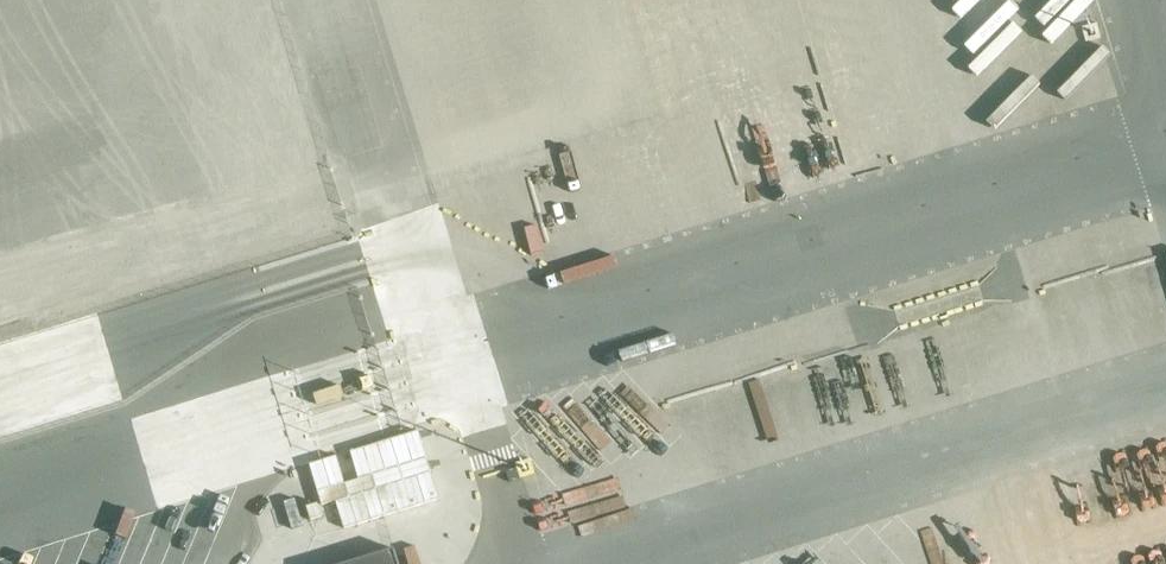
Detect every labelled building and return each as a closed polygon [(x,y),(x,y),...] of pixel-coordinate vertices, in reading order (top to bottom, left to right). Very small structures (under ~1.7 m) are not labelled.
[(394,549),(347,563),(399,563),(394,549)]
